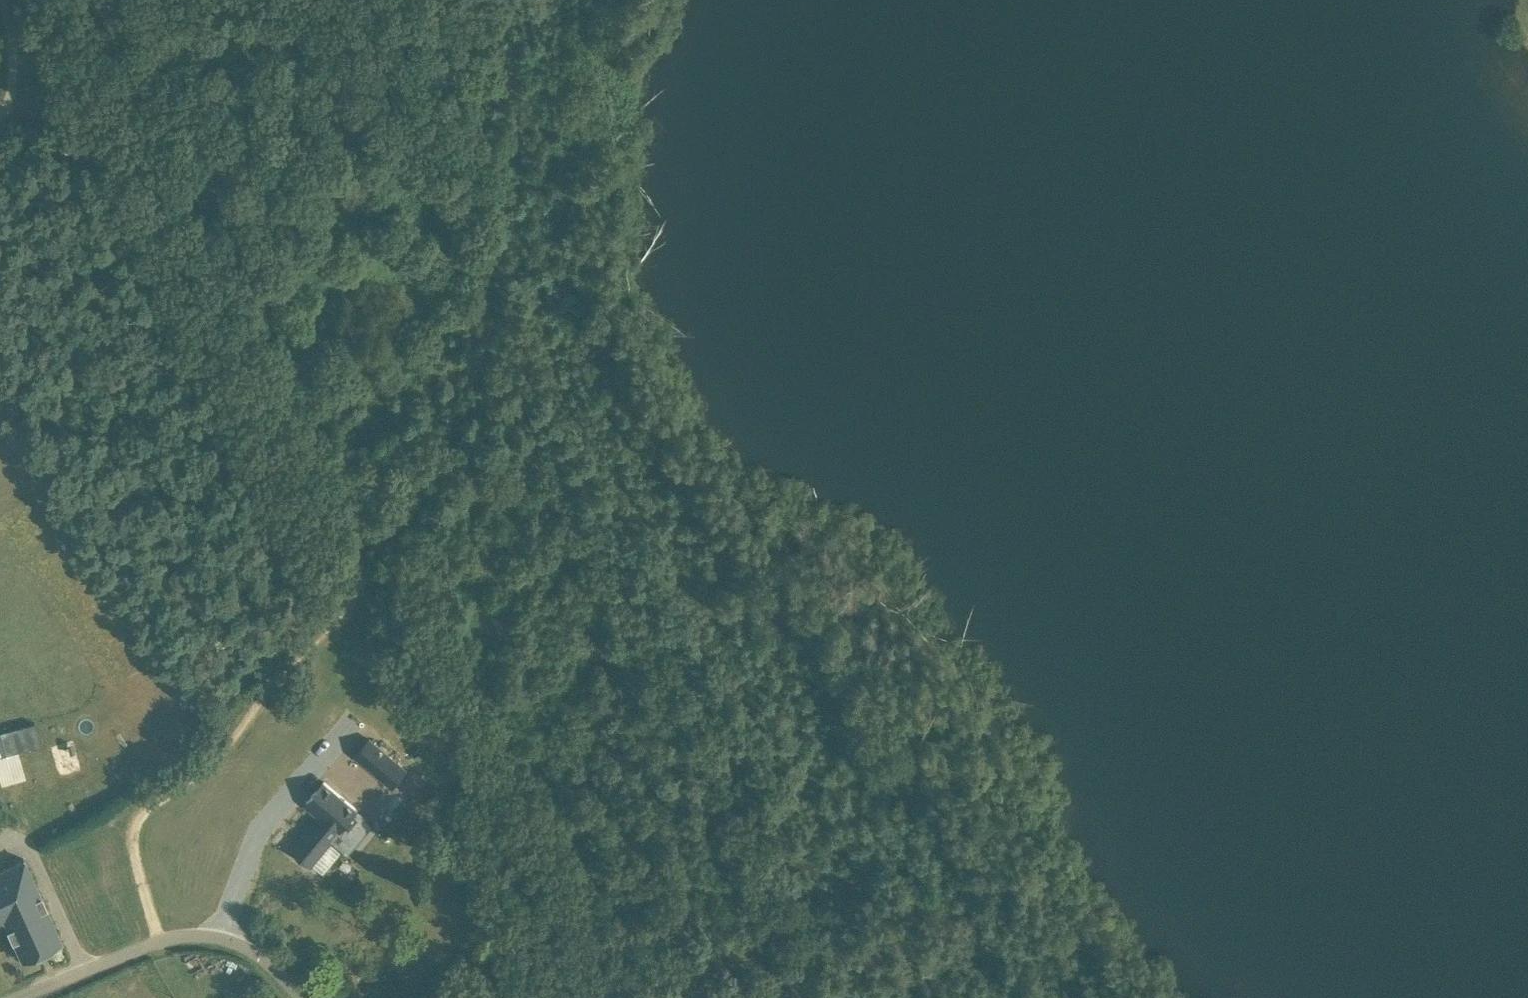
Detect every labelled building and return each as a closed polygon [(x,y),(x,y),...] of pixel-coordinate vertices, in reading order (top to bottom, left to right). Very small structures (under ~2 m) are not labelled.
[(5,753),(13,780),(25,776),(18,750),(40,744),(34,721),(0,730),(0,755),(5,753)] [(354,755),(379,777),(395,758),(370,736),(369,738),(354,755)] [(339,791),(339,792),(324,780),(307,800),(321,813),(292,848),(310,863),(312,862),(324,871),(341,851),(329,841),(349,817),(349,816),(357,806),(339,791)] [(0,868),(0,917),(3,916),(22,957),(61,940),(24,857),(0,868)]
